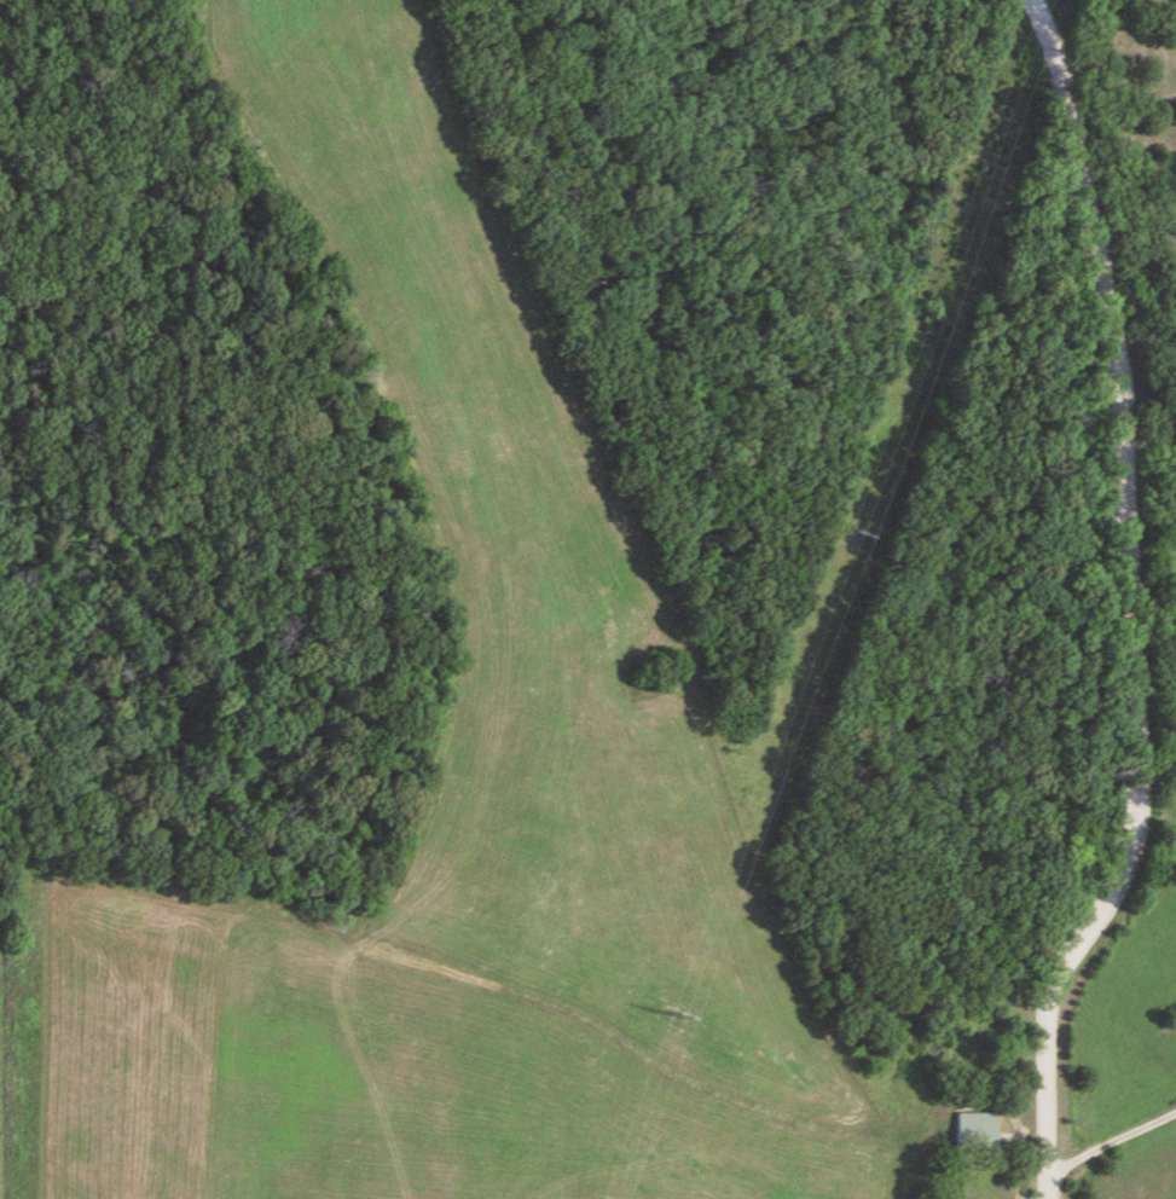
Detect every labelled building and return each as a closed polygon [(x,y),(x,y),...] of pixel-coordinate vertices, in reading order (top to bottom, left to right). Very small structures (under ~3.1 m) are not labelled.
[(995,1142),(995,1113),(957,1113),(957,1142),(995,1142)]
